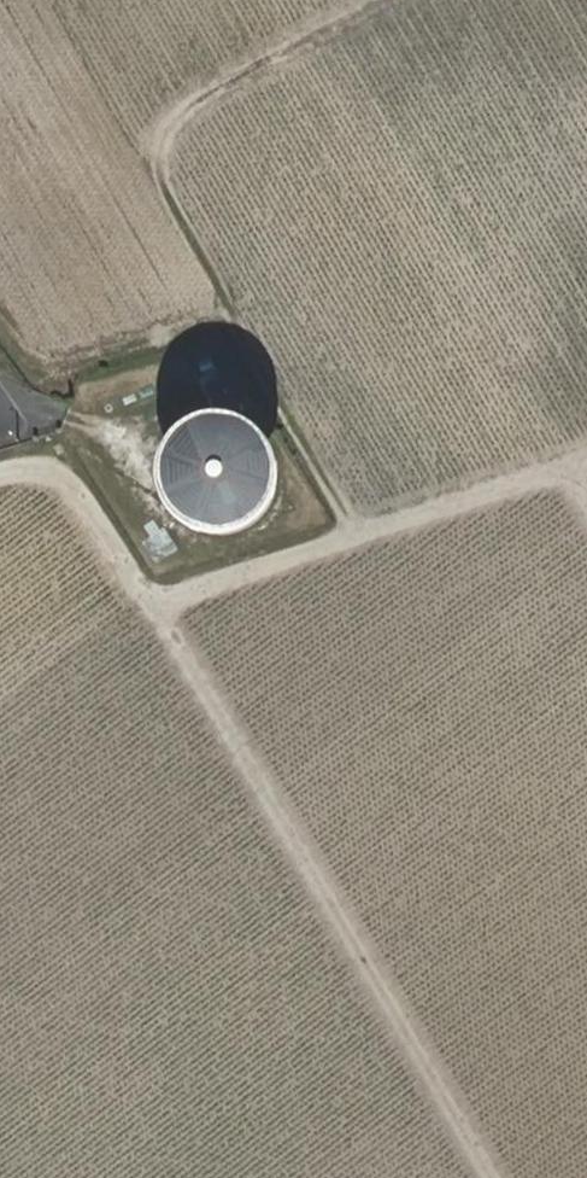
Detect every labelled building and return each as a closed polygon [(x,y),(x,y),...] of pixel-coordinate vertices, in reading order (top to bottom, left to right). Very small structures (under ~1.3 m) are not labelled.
[(249,397),(238,375),(212,387),(222,409),(249,397)] [(167,481),(167,488),(167,495),(169,501),(173,508),(177,513),(182,518),(197,526),(206,528),(213,528),(221,526),(230,521),(238,515),(242,509),(247,499),(249,493),(249,486),(248,475),(246,470),(242,463),(237,456),(225,449),(213,445),(198,446),(189,450),(178,458),(170,471),(167,481)]
